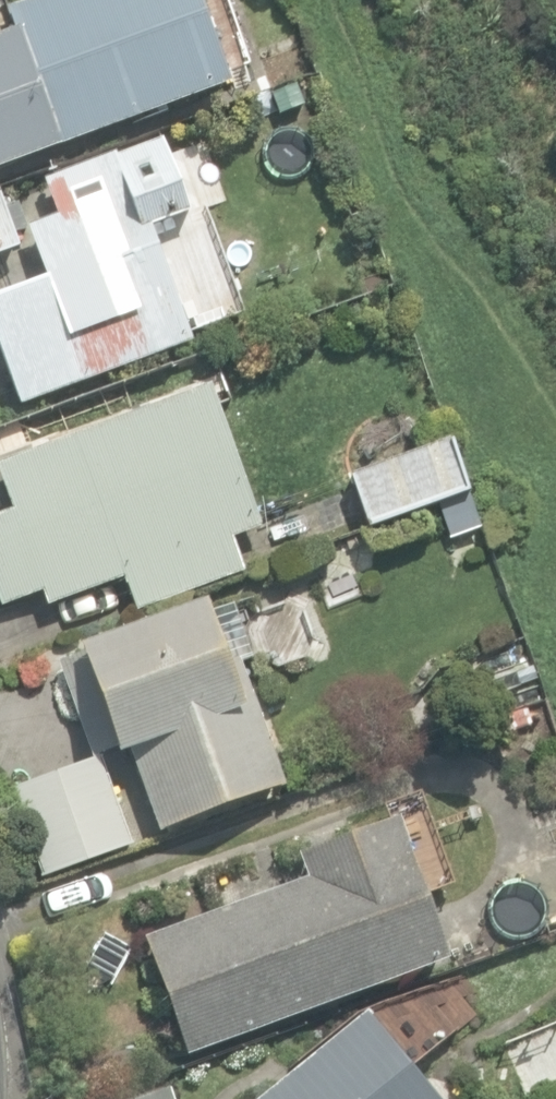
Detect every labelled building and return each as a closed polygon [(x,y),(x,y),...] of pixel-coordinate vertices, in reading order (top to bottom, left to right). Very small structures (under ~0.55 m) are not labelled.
[(229,84),(199,0),(31,0),(4,10),(11,29),(0,33),(0,168),(229,84)] [(20,405),(191,343),(150,228),(188,214),(161,139),(43,181),(55,215),(26,226),(44,277),(0,293),(0,350),(20,405)] [(19,248),(0,195),(0,255),(19,248)] [(134,610),(242,571),(230,537),(259,527),(211,396),(222,392),(215,374),(168,392),(171,399),(0,461),(0,479),(11,508),(0,512),(0,605),(1,606),(43,591),(47,604),(122,577),(134,610)] [(436,508),(447,541),(481,529),(451,440),(346,475),(365,531),(436,508)] [(129,750),(158,830),(283,785),(218,604),(206,608),(204,602),(79,648),(81,653),(57,662),(90,754),(115,746),(118,754),(129,750)] [(9,789),(42,875),(129,842),(97,757),(9,789)] [(144,936),(187,1054),(448,959),(396,819),(298,854),(306,877),(144,936)] [(364,1012),(257,1098),(437,1098),(364,1012)] [(168,1086),(131,1098),(173,1098),(168,1086)]
